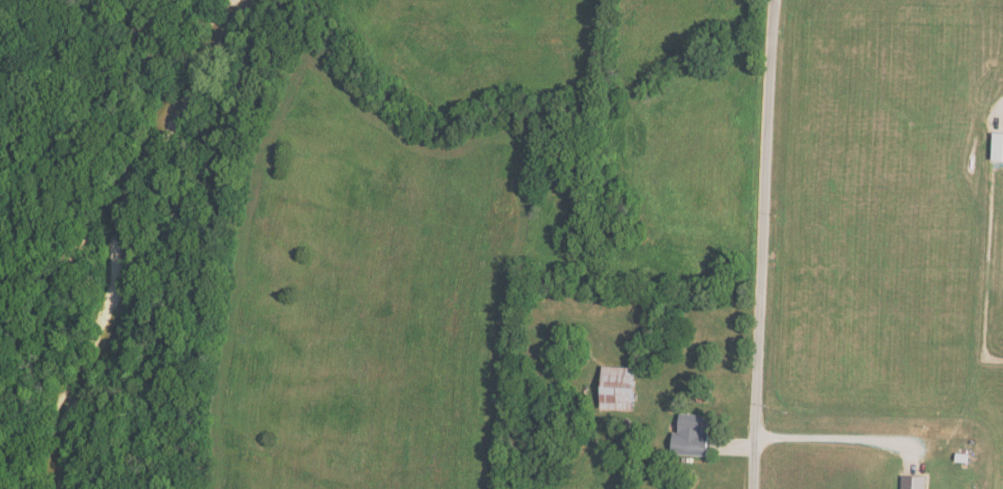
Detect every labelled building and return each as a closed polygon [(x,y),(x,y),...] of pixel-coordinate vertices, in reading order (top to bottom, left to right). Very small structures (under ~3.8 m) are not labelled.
[(993,132),(993,160),(1002,160),(1002,132),(993,132)] [(636,367),(602,366),(601,409),(635,410),(636,367)] [(676,454),(710,454),(710,413),(676,413),(676,454)] [(927,475),(902,475),(902,488),(927,488),(927,475)]
